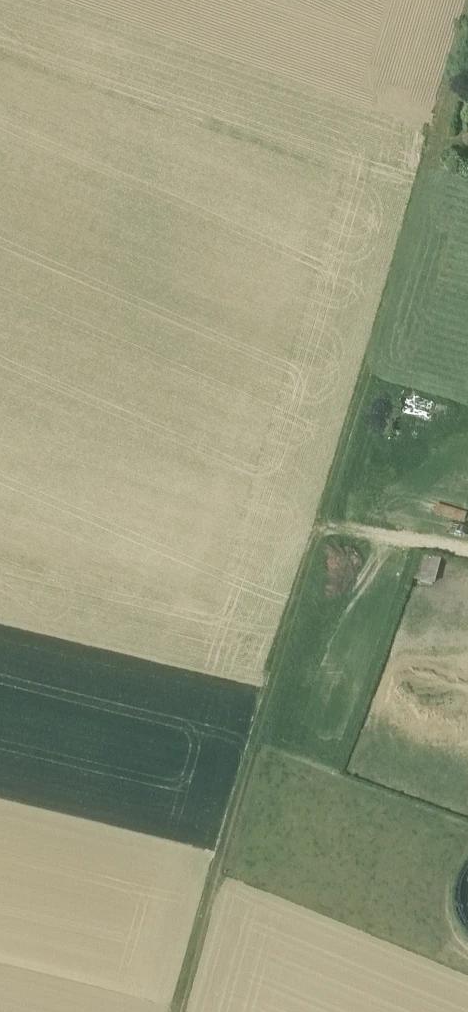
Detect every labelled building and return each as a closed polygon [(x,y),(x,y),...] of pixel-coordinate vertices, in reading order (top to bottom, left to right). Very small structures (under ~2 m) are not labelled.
[(448,484),(467,491),(467,482),(451,476),(448,484)]
